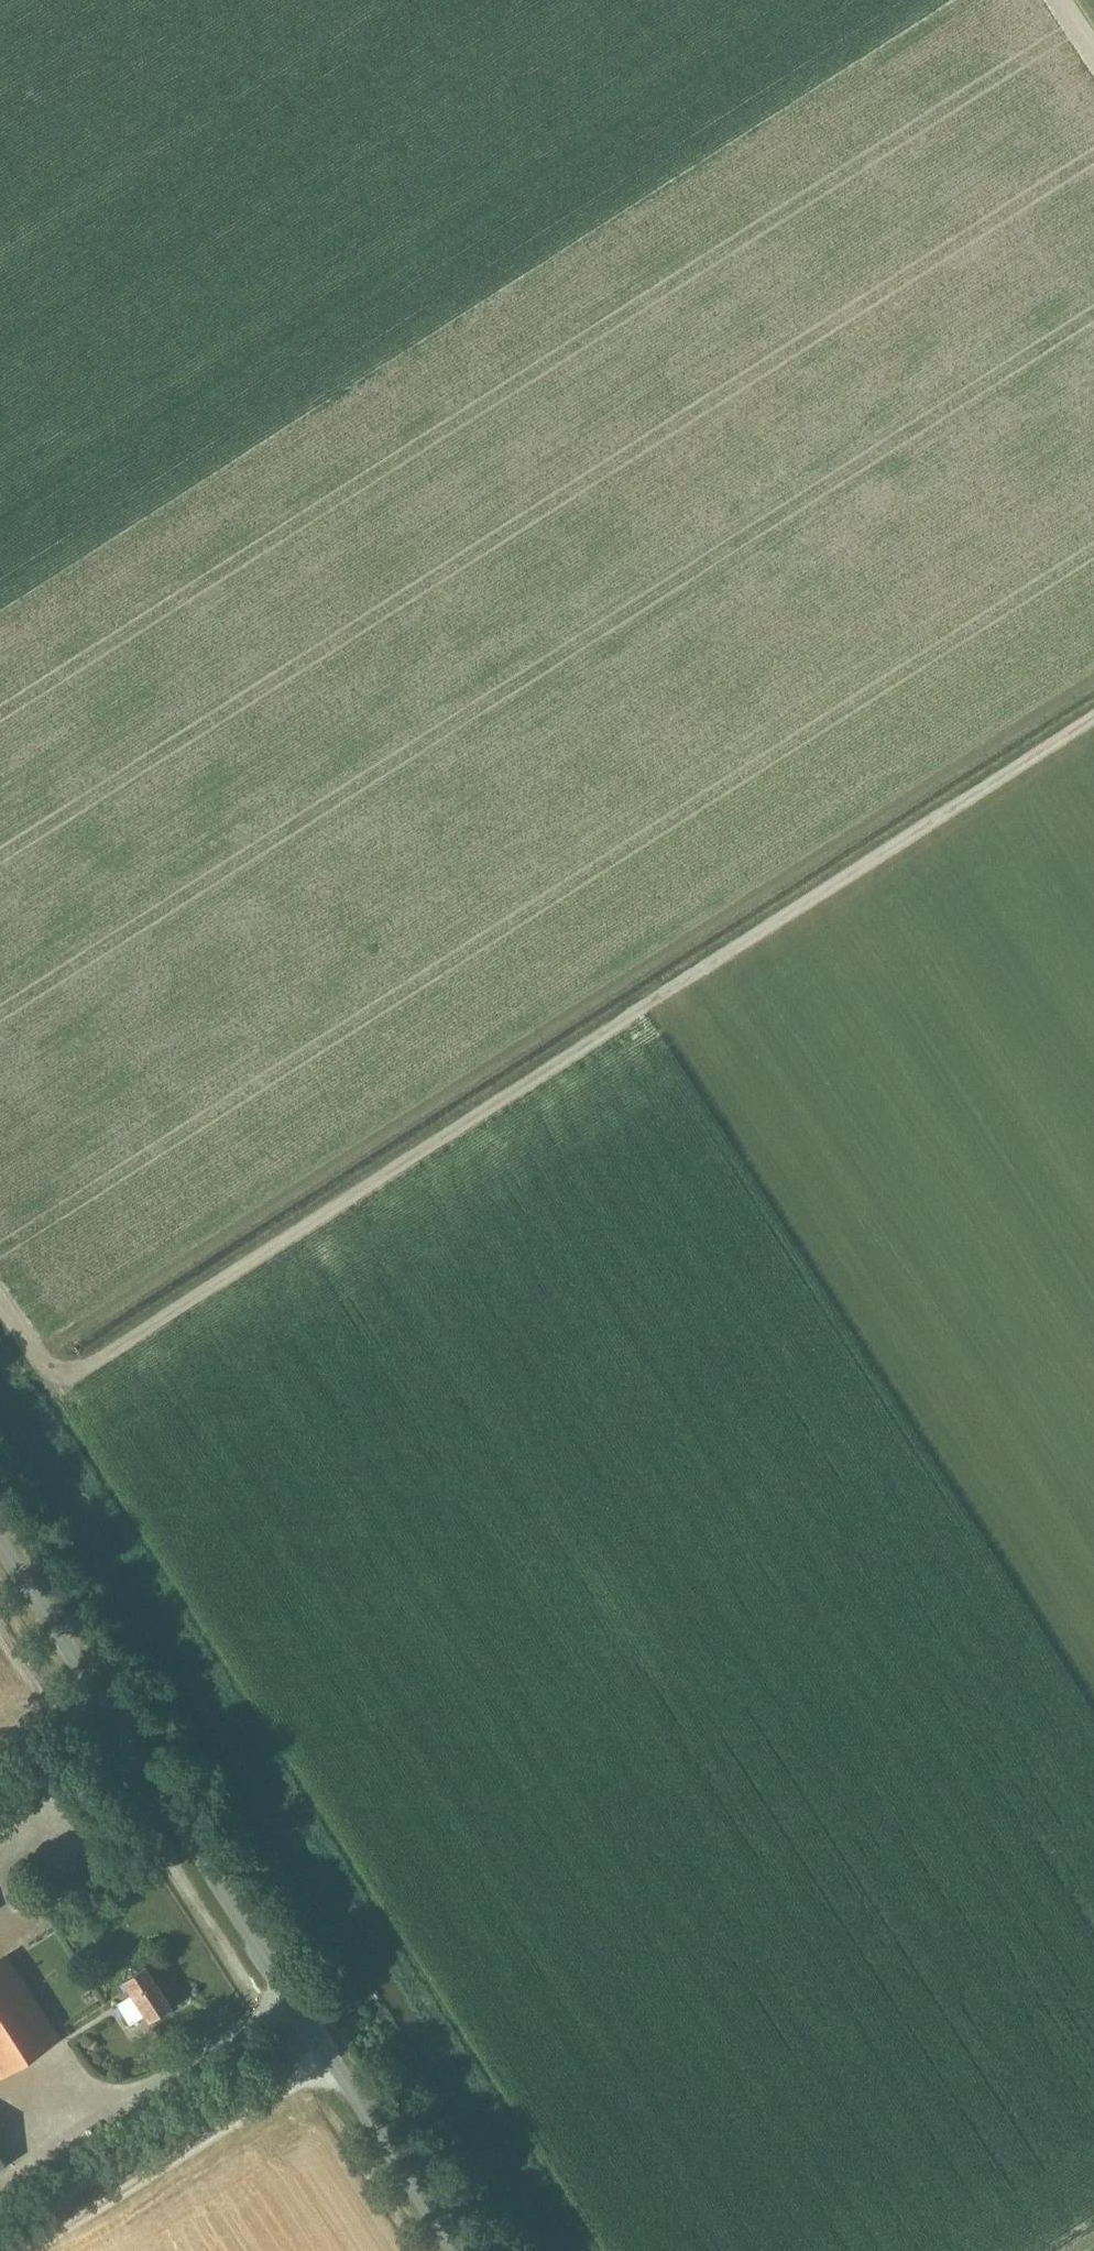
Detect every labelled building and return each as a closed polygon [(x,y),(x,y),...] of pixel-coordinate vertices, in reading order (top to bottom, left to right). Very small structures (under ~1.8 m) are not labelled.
[(0,1959),(0,2075),(60,2037),(7,1955),(0,1959)] [(130,1993),(115,2003),(128,2024),(144,2014),(148,2021),(171,2007),(144,1966),(122,1980),(130,1993)] [(232,2074),(239,2069),(236,2065),(229,2069),(232,2074)]
